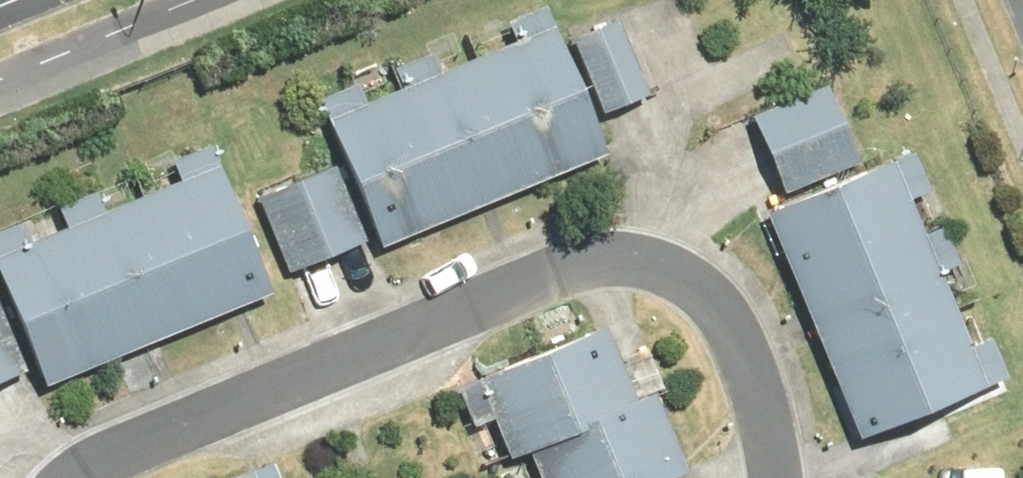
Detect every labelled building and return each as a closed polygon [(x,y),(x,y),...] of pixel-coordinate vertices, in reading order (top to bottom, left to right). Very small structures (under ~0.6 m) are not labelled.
[(356,84),(316,101),(377,248),(606,154),(590,115),(647,91),(614,13),(557,36),(543,3),(505,19),(513,39),(437,70),(431,53),(394,68),(401,85),(363,101),(356,84)] [(827,78),(747,111),(779,187),(859,154),(827,78)] [(0,229),(0,291),(39,388),(274,296),(214,145),(0,229)] [(910,152),(764,212),(856,436),(1005,375),(990,338),(971,346),(940,271),(962,262),(946,222),(923,231),(908,195),(925,188),(910,152)] [(361,239),(332,163),(244,197),(274,272),(361,239)] [(21,364),(0,314),(0,372),(21,364)] [(455,384),(470,423),(492,414),(509,457),(527,450),(538,477),(671,477),(688,471),(656,390),(632,399),(604,327),(455,384)] [(228,477),(276,477),(269,462),(228,477)]
